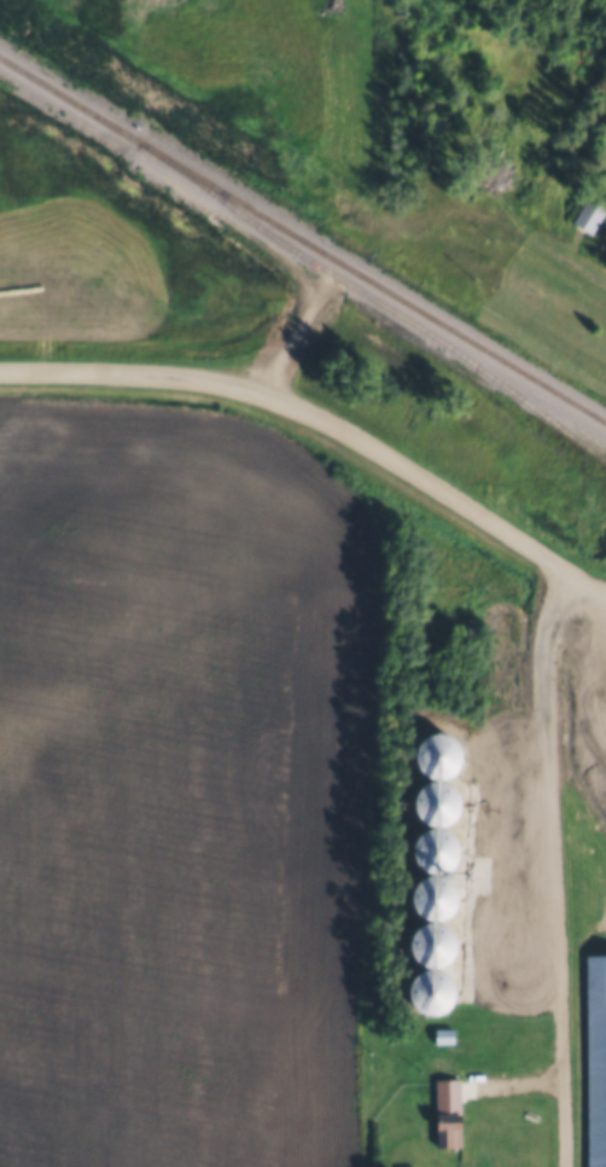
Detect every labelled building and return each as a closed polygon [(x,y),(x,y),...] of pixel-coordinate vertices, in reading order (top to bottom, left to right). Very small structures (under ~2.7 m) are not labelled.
[(585,193),(605,205),(590,233),(570,221),(585,193)] [(438,777),(445,776),(453,772),(459,766),(461,759),(461,750),(459,743),(454,737),(447,733),(439,731),(432,732),(425,736),(419,742),(416,749),(416,757),(419,765),(424,771),(430,776),(438,777)] [(437,824),(444,823),(451,819),(456,813),(460,806),(460,799),(458,790),(453,784),(445,780),(438,778),(430,779),(424,783),(418,789),(415,796),(415,805),(418,812),(423,818),(429,823),(437,824)] [(436,871),(443,870),(450,866),(455,860),(459,853),(459,846),(456,837),(451,831),(444,828),(437,825),(429,826),(421,831),(416,836),(414,844),(413,852),(416,859),(421,865),(427,870),(436,871)] [(435,918),(442,918),(449,913),(454,908),(458,900),(458,893),(455,886),(450,879),(443,875),(436,873),(427,875),(420,878),(415,884),(413,892),(412,899),(415,907),(420,913),(426,917),(435,918)] [(432,966),(441,965),(448,962),(453,956),(455,948),(456,940),(454,933),(449,927),(442,922),(435,921),(426,922),(419,925),(414,931),(412,939),(410,947),(413,954),(418,960),(425,964),(432,966)] [(585,952),(605,952),(605,1166),(585,1166),(585,952)] [(431,1014),(439,1012),(447,1009),(451,1003),(454,995),(455,987),(451,980),(447,974),(441,969),(432,968),(425,969),(418,972),(413,979),(409,986),(409,994),(412,1001),(416,1008),(424,1012),(431,1014)] [(433,1026),(453,1026),(453,1040),(433,1040),(433,1026)] [(432,1076),(459,1076),(459,1145),(432,1145),(432,1076)]
